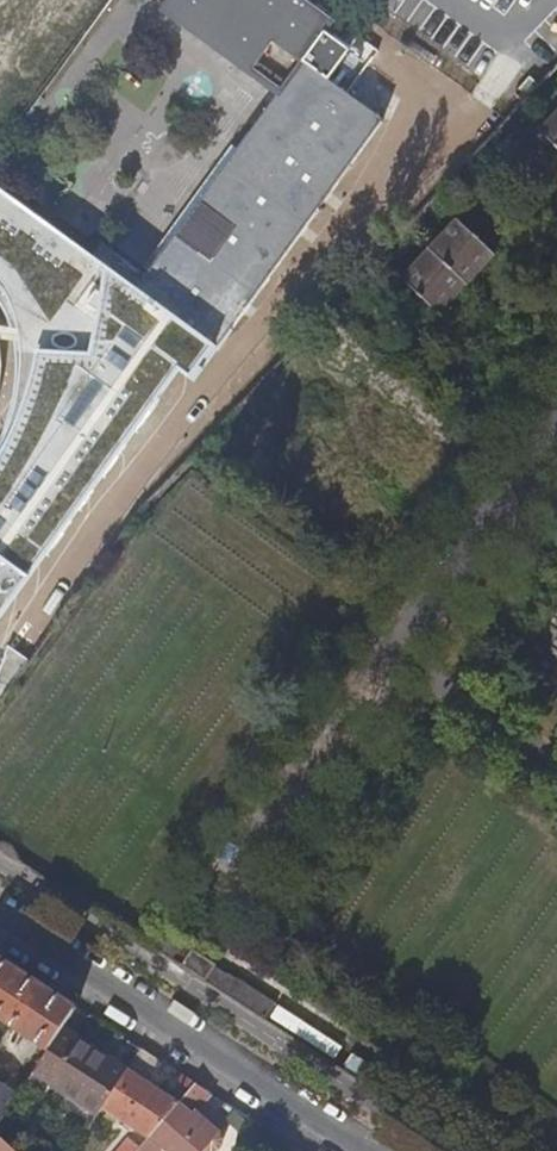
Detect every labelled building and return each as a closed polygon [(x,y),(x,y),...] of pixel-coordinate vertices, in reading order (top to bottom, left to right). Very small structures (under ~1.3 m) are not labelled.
[(325,34),(331,26),(295,0),(173,0),(166,9),(282,95),(304,64),(325,34)] [(350,52),(325,34),(304,64),(330,83),(350,52)] [(447,108),(362,46),(340,76),(376,103),(369,112),(382,121),(389,111),(424,139),(447,108)] [(330,83),(304,64),(282,95),(140,294),(221,353),(385,123),(382,121),(369,112),(330,83)] [(516,95),(526,103),(542,87),(537,82),(532,78),(516,95)] [(543,134),(556,148),(556,119),(543,134)] [(545,160),(522,139),(507,155),(531,176),(545,160)] [(221,353),(140,294),(0,189),(0,275),(3,276),(16,303),(21,344),(17,393),(5,434),(0,444),(0,613),(221,353)] [(409,218),(413,223),(429,205),(426,201),(409,218)] [(441,316),(496,258),(459,221),(404,280),(441,316)] [(162,930),(149,950),(172,965),(185,945),(162,930)] [(181,971),(194,952),(185,945),(172,965),(181,971)] [(181,971),(263,1024),(277,1006),(240,981),(238,985),(215,968),(216,966),(194,952),(181,971)] [(0,957),(0,1018),(50,1050),(65,1028),(77,1008),(0,957)] [(101,1116),(107,1108),(130,1071),(65,1028),(50,1050),(29,1084),(43,1093),(50,1083),(101,1116)] [(151,1139),(197,1086),(181,1075),(168,1096),(150,1084),(164,1064),(143,1050),(130,1071),(107,1108),(151,1139)] [(9,1114),(21,1096),(0,1083),(0,1128),(9,1114)] [(167,1150),(223,1150),(224,1150),(226,1143),(223,1137),(205,1121),(202,1124),(195,1117),(198,1114),(213,1096),(197,1086),(151,1139),(140,1150),(167,1150)] [(7,1142),(19,1121),(9,1114),(0,1128),(0,1135),(5,1139),(7,1142)] [(202,1124),(205,1121),(198,1114),(195,1117),(202,1124)] [(123,1137),(111,1150),(138,1150),(123,1137)] [(7,1142),(5,1139),(0,1144),(0,1150),(17,1150),(7,1142)]
